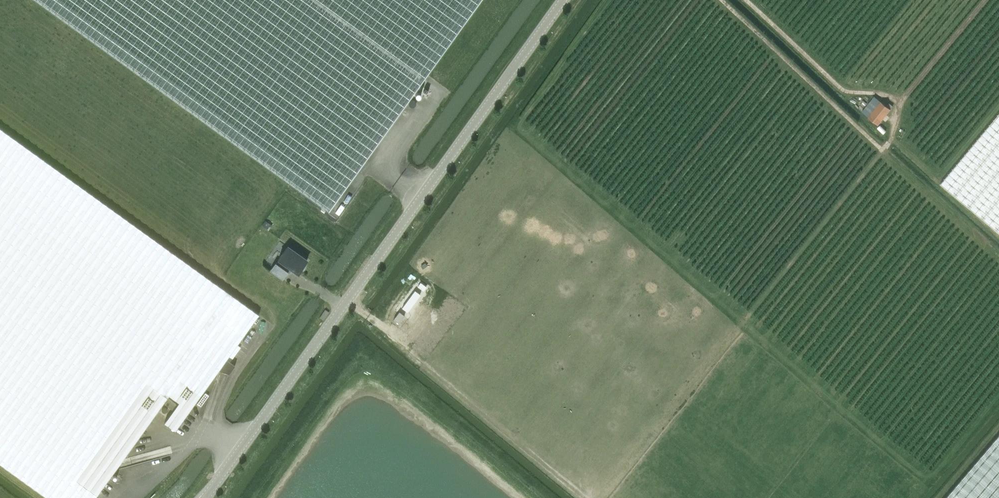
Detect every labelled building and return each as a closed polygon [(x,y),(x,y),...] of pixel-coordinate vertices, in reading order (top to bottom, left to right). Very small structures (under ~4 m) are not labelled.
[(329,211),(417,88),(420,90),(423,86),(420,84),(481,0),(36,0),(329,211)] [(869,117),(878,125),(891,109),(882,101),(869,117)] [(939,184),(998,234),(998,113),(939,184)] [(226,359),(259,314),(0,128),(0,463),(48,497),(95,497),(169,395),(179,402),(164,422),(175,430),(219,370),(229,373),(235,365),(226,359)] [(306,262),(307,260),(287,247),(278,260),(275,264),(271,270),(283,279),(290,268),(298,273),(301,269),(304,269),(306,262)] [(402,308),(407,312),(420,294),(415,290),(402,308)] [(399,312),(393,319),(399,323),(404,316),(399,312)] [(946,497),(998,497),(998,436),(946,497)]
